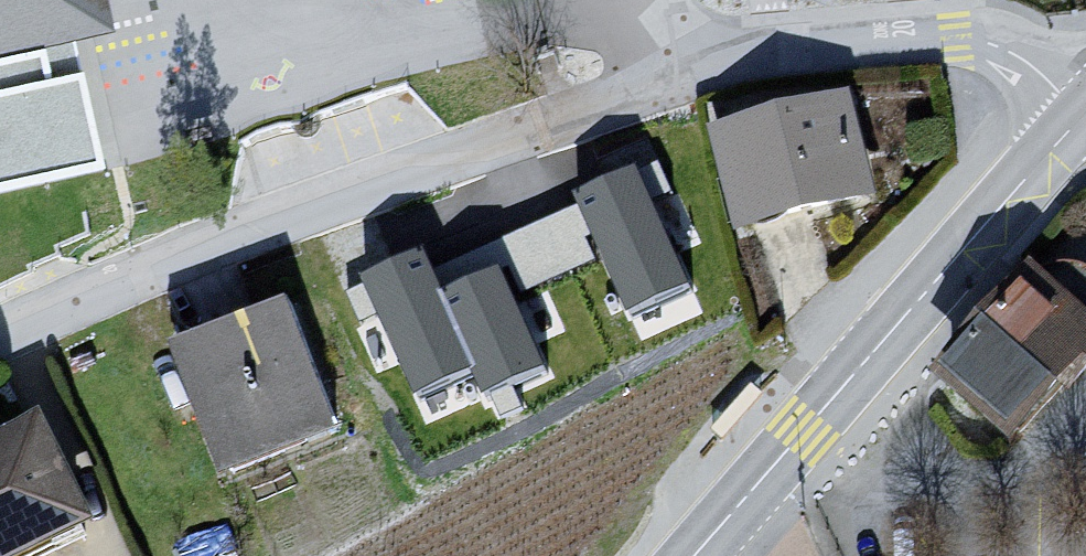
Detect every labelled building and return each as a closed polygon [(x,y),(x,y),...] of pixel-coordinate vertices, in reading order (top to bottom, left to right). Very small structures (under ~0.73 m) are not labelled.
[(87,6),(86,0),(0,0),(0,25),(87,6)] [(544,74),(556,69),(552,57),(540,62),(544,74)] [(748,225),(751,224),(748,214),(786,204),(789,214),(811,209),(866,194),(843,108),(798,119),(765,128),(726,138),(748,225)] [(629,324),(695,301),(654,180),(369,276),(415,411),(482,388),(488,405),(553,383),(520,287),(606,258),(629,324)] [(1034,285),(1026,280),(996,314),(1002,320),(954,377),(1017,433),(1066,374),(1075,380),(1085,367),(1085,273),(1078,270),(1070,270),(1062,270),(1054,272),(1046,275),(1040,280),(1034,285)] [(257,318),(184,347),(225,453),(300,426),(304,436),(338,424),(293,306),(290,307),(289,306),(257,318)] [(37,441),(0,460),(0,555),(35,555),(83,532),(37,441)]
